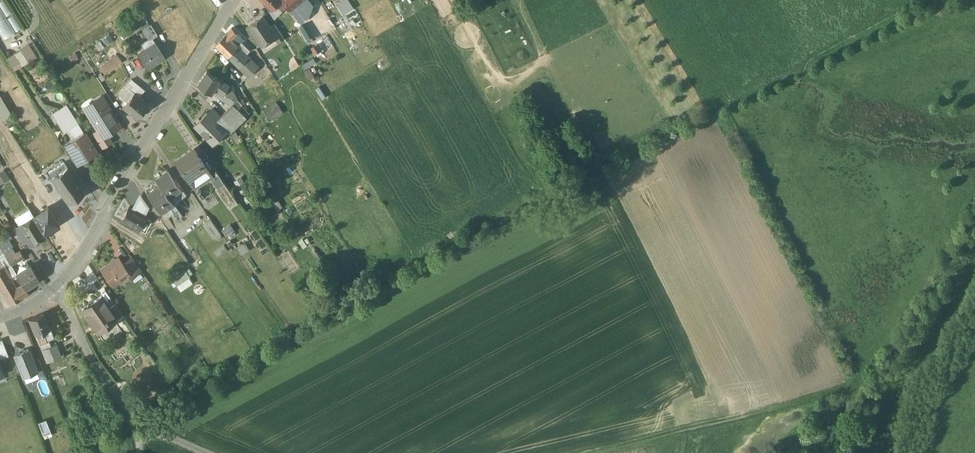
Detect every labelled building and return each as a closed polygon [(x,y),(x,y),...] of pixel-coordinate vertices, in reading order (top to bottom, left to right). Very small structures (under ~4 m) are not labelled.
[(272,14),(282,7),(274,0),(257,0),(272,14)] [(306,0),(287,0),(282,4),(290,15),(307,1),(306,0)] [(4,44),(15,38),(0,12),(0,37),(4,44)] [(269,33),(262,22),(248,31),(261,51),(274,42),(275,42),(269,33)] [(158,41),(151,30),(145,34),(151,45),(158,41)] [(274,30),(269,33),(275,42),(274,42),(278,48),(284,44),(274,30)] [(244,45),(232,33),(225,40),(238,52),(243,58),(245,60),(249,56),(241,48),(244,45)] [(238,52),(225,40),(216,50),(228,62),(238,52)] [(156,48),(139,58),(149,74),(166,63),(156,48)] [(30,50),(14,59),(21,71),(37,62),(30,50)] [(238,52),(228,62),(233,67),(243,58),(238,52)] [(243,58),(233,67),(238,72),(248,63),(245,60),(243,58)] [(123,67),(117,59),(100,71),(107,79),(123,67)] [(248,63),(238,72),(248,81),(257,72),(248,63)] [(220,85),(206,76),(197,89),(211,99),(211,98),(220,86),(220,85)] [(134,98),(141,103),(146,96),(133,85),(127,92),(134,98)] [(220,85),(220,86),(211,98),(231,112),(233,110),(237,115),(241,111),(236,106),(230,96),(227,93),(228,92),(220,85)] [(141,103),(134,98),(127,107),(125,105),(122,108),(124,110),(123,112),(137,123),(148,109),(141,103)] [(121,132),(103,101),(95,106),(96,109),(86,115),(91,122),(93,123),(98,131),(97,132),(99,135),(103,141),(107,139),(113,134),(114,136),(121,132)] [(5,123),(11,120),(0,102),(0,115),(5,123)] [(275,108),(262,117),(268,127),(281,118),(275,108)] [(231,112),(220,122),(233,135),(245,123),(237,115),(233,110),(231,112)] [(68,112),(54,120),(65,138),(78,130),(68,112)] [(220,122),(212,114),(195,131),(206,143),(209,141),(215,147),(226,137),(215,126),(220,122)] [(233,135),(220,122),(215,126),(226,137),(228,139),(233,135)] [(107,139),(103,141),(99,135),(92,140),(102,154),(112,148),(107,139)] [(96,158),(84,139),(67,149),(79,168),(96,158)] [(193,155),(176,166),(195,194),(210,184),(208,182),(210,180),(193,155)] [(24,160),(13,165),(17,174),(28,169),(24,160)] [(65,168),(59,172),(62,177),(68,173),(65,168)] [(59,172),(49,178),(53,183),(62,177),(59,172)] [(62,177),(53,183),(60,195),(76,185),(68,173),(62,177)] [(181,194),(168,176),(161,181),(157,184),(156,184),(160,191),(160,190),(169,202),(181,194)] [(210,180),(208,182),(210,184),(217,194),(223,189),(215,177),(210,180)] [(10,185),(6,178),(0,181),(0,191),(10,185)] [(247,195),(241,184),(235,188),(242,198),(247,195)] [(76,185),(60,195),(70,210),(85,200),(76,185)] [(237,209),(223,189),(216,195),(229,215),(237,209)] [(160,191),(156,194),(155,194),(149,199),(148,199),(161,217),(173,209),(169,202),(160,190),(160,191)] [(181,194),(169,202),(173,209),(185,200),(181,194)] [(52,208),(45,196),(39,200),(47,211),(52,208)] [(272,198),(268,200),(278,216),(282,214),(272,198)] [(147,219),(152,210),(139,204),(134,213),(147,219)] [(173,209),(161,217),(165,224),(178,215),(173,209)] [(49,214),(35,223),(45,239),(59,230),(49,214)] [(146,224),(131,215),(123,228),(140,237),(146,224)] [(45,239),(35,223),(20,232),(29,246),(32,251),(47,242),(45,239)] [(220,241),(209,225),(202,229),(213,246),(220,241)] [(29,246),(20,232),(15,236),(23,250),(29,246)] [(226,243),(235,238),(230,232),(222,237),(226,243)] [(13,274),(26,266),(21,258),(17,260),(10,248),(14,245),(10,238),(0,244),(0,251),(13,274)] [(48,245),(34,250),(36,257),(51,252),(48,245)] [(188,255),(181,246),(177,249),(184,259),(188,255)] [(250,257),(245,250),(237,255),(241,262),(250,257)] [(223,252),(213,258),(216,263),(227,257),(223,252)] [(6,273),(11,271),(6,262),(1,265),(6,273)] [(133,264),(128,268),(132,274),(127,277),(130,282),(130,283),(132,285),(142,278),(133,264)] [(197,266),(190,271),(194,276),(202,270),(200,266),(199,267),(197,266)] [(128,268),(123,271),(121,268),(116,267),(113,270),(103,277),(111,290),(116,291),(120,288),(121,288),(130,283),(130,282),(127,277),(132,274),(128,268)] [(0,278),(0,292),(0,293),(18,282),(13,274),(11,271),(0,278)] [(31,272),(17,280),(26,295),(40,287),(31,272)] [(187,280),(173,287),(180,298),(193,291),(187,280)] [(12,289),(2,295),(6,302),(15,295),(12,289)] [(24,292),(17,296),(22,305),(29,301),(24,292)] [(15,295),(6,302),(11,312),(22,305),(17,296),(15,295)] [(110,315),(102,304),(83,317),(99,340),(117,327),(114,323),(115,322),(110,315)] [(115,311),(110,315),(115,322),(114,323),(117,327),(124,323),(115,311)] [(45,321),(31,326),(37,342),(51,336),(45,321)] [(51,336),(37,342),(41,351),(55,346),(51,336)] [(0,348),(0,367),(9,363),(3,347),(0,348)] [(57,351),(43,357),(48,370),(62,364),(57,351)] [(34,368),(29,356),(16,362),(24,383),(31,380),(31,381),(32,381),(32,380),(37,378),(38,377),(34,368)] [(39,366),(34,368),(38,377),(37,378),(40,385),(46,382),(39,366)] [(40,430),(46,446),(54,443),(48,427),(40,430)]
